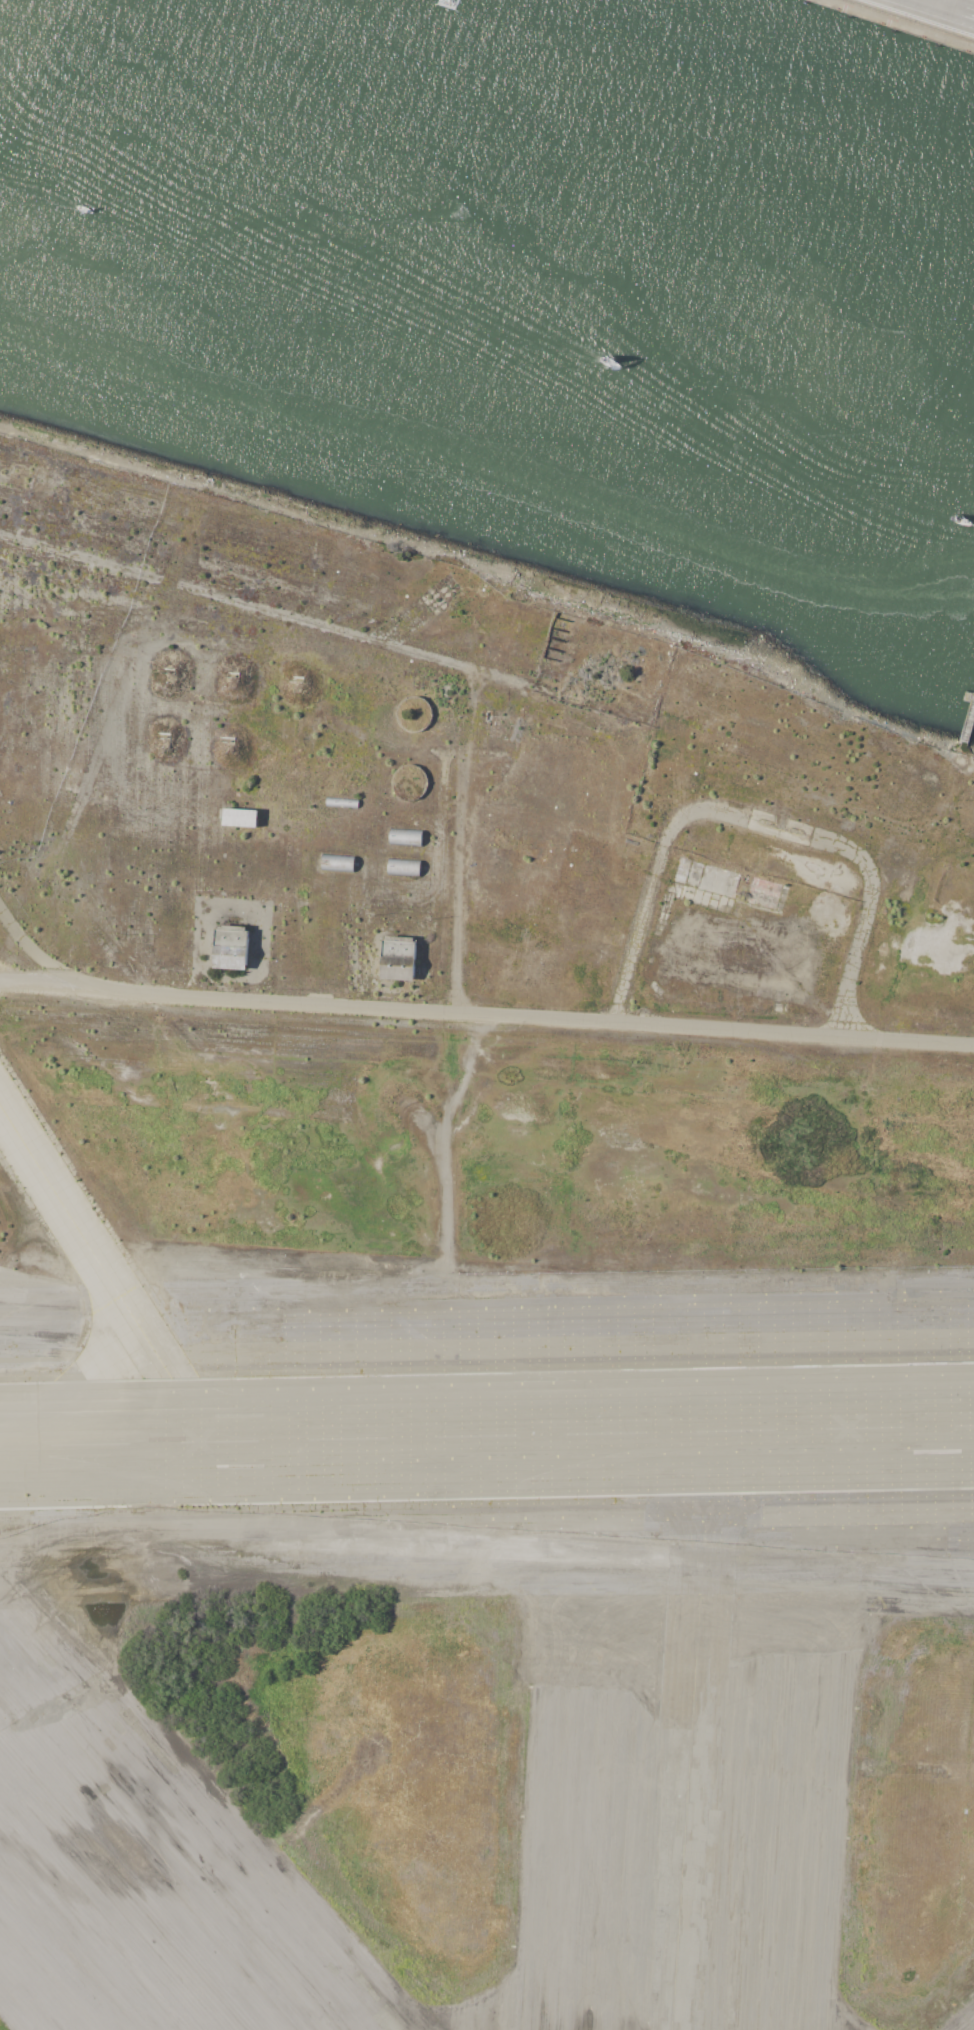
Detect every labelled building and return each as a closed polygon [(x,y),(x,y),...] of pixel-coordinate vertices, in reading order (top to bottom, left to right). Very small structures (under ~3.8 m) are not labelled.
[(256,826),(257,810),(223,808),(222,825),(256,826)] [(389,844),(421,846),(422,830),(389,829),(389,844)] [(246,969),(248,926),(215,925),(214,968),(246,969)] [(414,980),(415,936),(382,936),(381,979),(414,980)]
